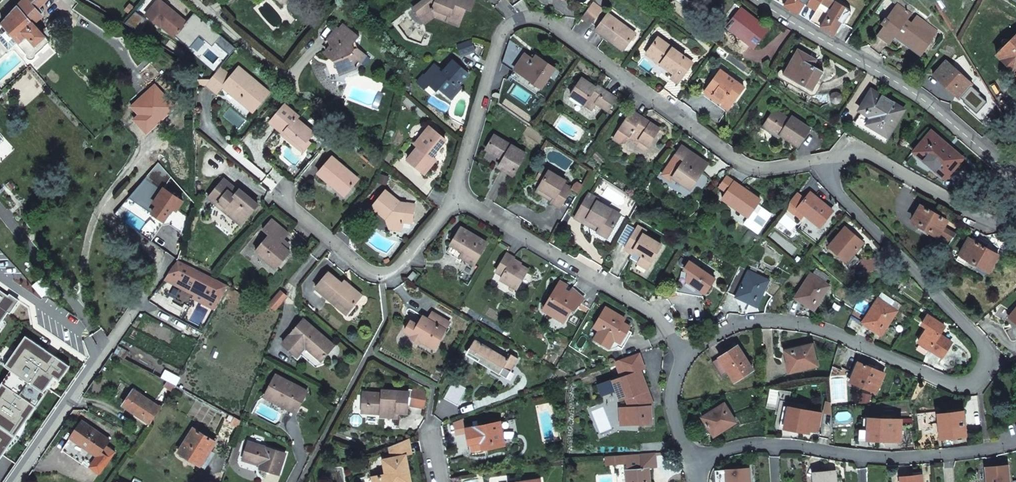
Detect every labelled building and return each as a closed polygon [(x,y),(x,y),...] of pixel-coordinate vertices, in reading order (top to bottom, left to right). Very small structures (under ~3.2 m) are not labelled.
[(18,5),(0,27),(0,39),(11,51),(18,45),(27,56),(28,57),(29,58),(31,59),(32,59),(33,59),(35,59),(36,58),(36,57),(37,56),(37,54),(51,42),(35,24),(42,16),(43,15),(43,14),(43,13),(43,11),(39,7),(47,0),(23,0),(18,5)] [(161,27),(163,25),(190,48),(200,35),(186,23),(188,22),(161,0),(159,0),(147,15),(161,27)] [(421,18),(434,8),(450,15),(447,21),(459,26),(464,15),(461,13),(463,8),(466,9),(470,11),(475,1),(473,0),(426,0),(414,9),(421,18)] [(778,1),(792,10),(798,14),(804,3),(816,10),(822,0),(776,0),(778,1)] [(810,21),(834,35),(842,21),(844,23),(851,10),(833,0),(822,0),(816,10),(810,21)] [(892,42),(898,33),(924,52),(935,38),(934,37),(939,31),(918,15),(913,22),(908,19),(912,13),(911,12),(914,8),(903,0),(891,0),(897,4),(886,18),(885,18),(881,23),(884,26),(880,32),(892,42)] [(611,36),(626,47),(636,34),(594,3),(584,17),(598,28),(596,31),(608,39),(611,36)] [(126,10),(130,14),(135,8),(131,4),(126,10)] [(434,8),(421,18),(424,23),(435,16),(447,21),(450,15),(434,8)] [(730,25),(737,31),(755,46),(769,30),(744,9),(734,21),(733,20),(730,25)] [(354,45),(356,42),(361,36),(345,24),(341,29),(339,27),(329,40),(331,47),(328,51),(327,53),(335,60),(336,64),(341,62),(344,73),(357,68),(356,64),(359,61),(360,62),(366,54),(358,48),(356,49),(354,45)] [(736,33),(737,31),(730,25),(728,27),(736,33)] [(890,45),(892,42),(880,32),(878,35),(890,45)] [(623,51),(626,47),(611,36),(608,39),(623,51)] [(998,54),(1015,73),(1015,36),(998,54)] [(648,52),(663,63),(675,72),(674,74),(671,78),(678,83),(693,63),(659,38),(648,52)] [(0,39),(0,61),(11,51),(0,39)] [(474,52),(470,40),(456,45),(461,57),(474,52)] [(825,71),(815,65),(810,62),(813,56),(799,48),(784,74),(814,90),(825,71)] [(661,65),(663,63),(648,52),(647,54),(661,65)] [(532,75),(529,79),(543,88),(556,69),(538,56),(535,60),(526,54),(516,69),(525,76),(527,72),(532,75)] [(810,62),(815,65),(818,59),(813,56),(810,62)] [(431,84),(438,91),(440,89),(452,99),(461,88),(459,86),(469,74),(454,61),(445,71),(441,75),(439,73),(440,72),(434,66),(419,83),(426,89),(431,84)] [(947,82),(944,85),(960,99),(972,85),(947,61),(937,72),(947,82)] [(340,74),(344,73),(341,62),(336,64),(340,74)] [(675,72),(663,63),(661,65),(674,74),(675,72)] [(441,75),(445,71),(436,64),(434,66),(440,72),(439,73),(441,75)] [(232,76),(221,67),(211,80),(207,85),(218,94),(224,87),(238,99),(242,98),(256,110),(270,93),(240,67),(232,76)] [(713,97),(728,110),(745,88),(722,70),(708,88),(715,94),(713,97)] [(934,75),(944,85),(947,82),(937,72),(934,75)] [(583,79),(571,96),(593,110),(597,103),(608,111),(617,98),(605,90),(603,92),(583,79)] [(727,112),(728,110),(713,97),(715,94),(708,88),(706,87),(701,93),(727,112)] [(868,124),(881,132),(887,123),(894,127),(905,110),(872,90),(860,110),(872,117),(868,124)] [(303,146),(308,140),(314,133),(297,119),(299,116),(286,105),(272,122),(285,134),(286,132),(289,135),(287,137),(294,143),(296,141),(303,146)] [(641,120),(643,117),(633,111),(614,139),(620,143),(625,142),(627,139),(637,146),(640,141),(649,147),(661,129),(652,123),(650,126),(641,120)] [(773,134),(779,138),(781,135),(799,146),(811,129),(792,117),(790,120),(775,111),(764,128),(773,134)] [(652,123),(643,117),(641,120),(650,126),(652,123)] [(887,123),(881,132),(889,136),(894,127),(887,123)] [(430,127),(416,144),(419,147),(408,160),(425,174),(436,160),(432,157),(446,140),(430,127)] [(914,153),(945,178),(946,179),(964,159),(953,149),(948,152),(945,148),(948,146),(932,132),(914,153)] [(776,144),(779,138),(773,134),(769,139),(776,144)] [(504,159),(499,167),(514,175),(526,154),(495,135),(487,149),(504,159)] [(311,143),(308,140),(303,146),(296,141),(294,143),(304,151),(311,143)] [(640,141),(637,146),(646,151),(649,147),(640,141)] [(693,165),(698,157),(683,146),(677,155),(685,160),(673,177),(675,178),(689,188),(690,189),(702,172),(693,165)] [(942,181),(945,178),(914,153),(906,163),(936,181),(938,178),(942,181)] [(333,157),(319,174),(332,185),(334,183),(347,193),(359,179),(333,157)] [(708,163),(698,157),(693,165),(702,172),(708,163)] [(543,182),(549,171),(544,168),(537,178),(543,182)] [(566,181),(549,171),(543,182),(539,188),(555,197),(552,202),(560,207),(571,188),(564,183),(566,181)] [(736,208),(747,216),(749,217),(761,200),(725,175),(718,185),(727,192),(723,199),(736,208)] [(689,188),(675,178),(671,184),(685,193),(689,188)] [(226,207),(223,210),(241,225),(259,205),(241,189),(239,191),(235,196),(231,193),(236,188),(225,179),(209,198),(218,205),(220,202),(226,207)] [(574,183),(571,188),(579,193),(584,185),(578,182),(574,183)] [(184,201),(164,188),(154,203),(158,206),(149,220),(160,228),(174,208),(177,211),(184,201)] [(235,196),(239,191),(236,188),(231,193),(235,196)] [(536,192),(552,202),(555,197),(539,188),(536,192)] [(386,192),(373,208),(387,220),(389,218),(392,219),(390,229),(402,231),(403,221),(412,223),(415,205),(400,203),(386,192)] [(790,202),(820,226),(833,211),(811,193),(806,199),(798,192),(790,202)] [(601,226),(598,231),(598,232),(608,237),(621,215),(599,202),(600,199),(590,193),(577,216),(587,222),(589,219),(601,226)] [(950,242),(960,227),(922,205),(913,221),(939,236),(950,242)] [(744,221),(747,216),(736,208),(732,213),(744,221)] [(575,218),(598,231),(601,226),(589,219),(587,222),(577,216),(575,218)] [(272,220),(264,231),(270,236),(256,252),(277,269),(291,252),(286,248),(289,244),(284,240),(289,234),(272,220)] [(643,256),(638,264),(647,269),(662,245),(644,234),(647,231),(639,226),(625,249),(633,253),(635,250),(643,256)] [(468,254),(465,259),(475,265),(488,243),(462,227),(447,252),(460,260),(462,257),(465,252),(468,254)] [(864,243),(846,227),(830,246),(847,261),(864,243)] [(934,243),(944,250),(950,242),(939,236),(934,243)] [(998,255),(975,242),(972,246),(967,243),(960,254),(977,264),(977,270),(985,274),(989,271),(998,255)] [(630,259),(638,264),(643,256),(635,250),(633,253),(630,259)] [(508,254),(497,272),(504,276),(501,280),(509,285),(511,282),(518,287),(528,270),(513,261),(515,258),(508,254)] [(178,260),(177,260),(168,273),(222,299),(229,285),(225,283),(178,260)] [(689,272),(687,281),(685,294),(703,297),(716,279),(690,261),(685,269),(689,272)] [(750,269),(756,271),(759,266),(753,263),(750,269)] [(757,297),(760,298),(769,280),(739,266),(728,292),(753,305),(757,297)] [(680,276),(687,281),(689,272),(685,269),(680,276)] [(413,270),(408,275),(412,279),(417,274),(413,270)] [(339,303),(349,311),(362,296),(352,287),(349,290),(343,284),(329,272),(316,288),(337,306),(339,303)] [(816,300),(819,302),(830,286),(811,274),(795,298),(811,308),(816,300)] [(52,289),(43,278),(36,283),(45,294),(52,289)] [(349,290),(352,287),(345,281),(343,284),(349,290)] [(565,322),(573,308),(575,310),(585,298),(573,288),(567,295),(564,293),(569,285),(561,281),(554,292),(557,294),(544,309),(553,316),(557,312),(559,313),(557,317),(565,322)] [(169,285),(163,295),(171,300),(177,291),(169,285)] [(282,290),(270,304),(277,310),(289,296),(282,290)] [(0,295),(0,332),(10,318),(12,320),(22,306),(8,296),(6,299),(0,295)] [(883,325),(886,328),(897,311),(879,298),(863,322),(878,332),(883,325)] [(814,310),(819,302),(816,300),(811,308),(814,310)] [(346,314),(349,311),(339,303),(337,306),(346,314)] [(594,327),(614,339),(621,343),(628,330),(631,327),(623,322),(619,320),(622,317),(606,307),(594,327)] [(423,316),(418,325),(410,321),(405,331),(412,335),(410,337),(419,342),(420,340),(434,348),(449,322),(432,312),(428,319),(423,316)] [(918,342),(920,343),(929,349),(942,357),(951,343),(939,335),(944,326),(927,315),(922,325),(927,328),(918,342)] [(322,361),(323,360),(335,346),(304,320),(284,344),(298,356),(300,354),(309,344),(312,347),(309,350),(322,361)] [(881,335),(886,328),(883,325),(878,332),(881,335)] [(621,343),(614,339),(611,342),(622,349),(632,333),(628,330),(621,343)] [(478,362),(507,379),(519,359),(511,354),(509,359),(475,339),(468,352),(480,359),(478,362)] [(26,424),(37,409),(35,408),(54,382),(59,386),(69,371),(55,362),(53,364),(43,357),(45,355),(26,341),(6,369),(11,373),(0,389),(0,461),(5,454),(9,453),(12,450),(19,443),(24,432),(26,426),(26,424)] [(929,349),(920,343),(916,349),(924,355),(929,349)] [(327,363),(323,360),(322,361),(309,350),(312,347),(309,344),(300,354),(316,367),(327,363)] [(813,344),(794,348),(795,352),(786,354),(790,372),(818,366),(813,344)] [(738,345),(728,352),(730,355),(740,348),(738,345)] [(119,347),(115,354),(126,359),(129,353),(119,347)] [(730,355),(728,352),(719,357),(713,362),(722,376),(729,372),(735,382),(754,370),(740,348),(730,355)] [(645,368),(639,352),(616,361),(622,376),(613,379),(621,400),(627,398),(630,406),(627,406),(627,422),(639,424),(652,423),(650,405),(647,405),(646,391),(648,390),(641,369),(645,368)] [(885,374),(859,362),(851,381),(876,392),(885,374)] [(265,397),(289,410),(292,403),(294,402),(301,406),(308,392),(276,375),(265,397)] [(177,386),(168,381),(163,390),(171,394),(177,386)] [(453,382),(445,397),(459,404),(467,389),(453,382)] [(130,413),(149,426),(163,406),(160,404),(159,406),(146,398),(134,390),(124,405),(129,409),(132,405),(134,407),(130,413)] [(388,414),(388,418),(397,418),(398,413),(407,414),(409,393),(383,391),(383,394),(364,393),(363,406),(370,407),(370,413),(382,414),(388,414)] [(168,399),(162,396),(158,402),(160,404),(163,406),(168,399)] [(292,403),(289,410),(297,414),(301,406),(294,402),(292,403)] [(736,422),(725,403),(702,417),(714,436),(736,422)] [(780,426),(785,427),(818,434),(822,413),(784,406),(780,426)] [(938,414),(941,438),(967,435),(964,412),(938,414)] [(231,424),(239,428),(241,420),(235,417),(231,424)] [(869,418),(868,438),(902,440),(902,420),(869,418)] [(110,440),(83,421),(71,438),(91,452),(98,456),(91,466),(101,473),(106,466),(116,452),(106,446),(110,440)] [(478,450),(479,454),(485,453),(485,449),(504,445),(501,422),(467,429),(471,451),(478,450)] [(193,429),(179,453),(201,466),(216,443),(193,429)] [(83,464),(91,452),(71,438),(63,451),(83,464)] [(408,438),(389,447),(393,458),(384,460),(386,474),(373,477),(374,481),(412,481),(407,455),(411,455),(408,438)] [(251,454),(248,461),(262,465),(261,468),(279,474),(286,454),(249,442),(246,452),(251,454)] [(616,465),(626,464),(628,481),(650,481),(649,469),(655,468),(657,466),(656,452),(605,456),(606,466),(616,465)] [(997,466),(986,467),(988,481),(1010,481),(1008,468),(997,469),(997,466)] [(738,469),(715,470),(716,481),(751,481),(750,471),(738,472),(738,469)] [(836,471),(814,473),(815,481),(836,481),(836,471)]
